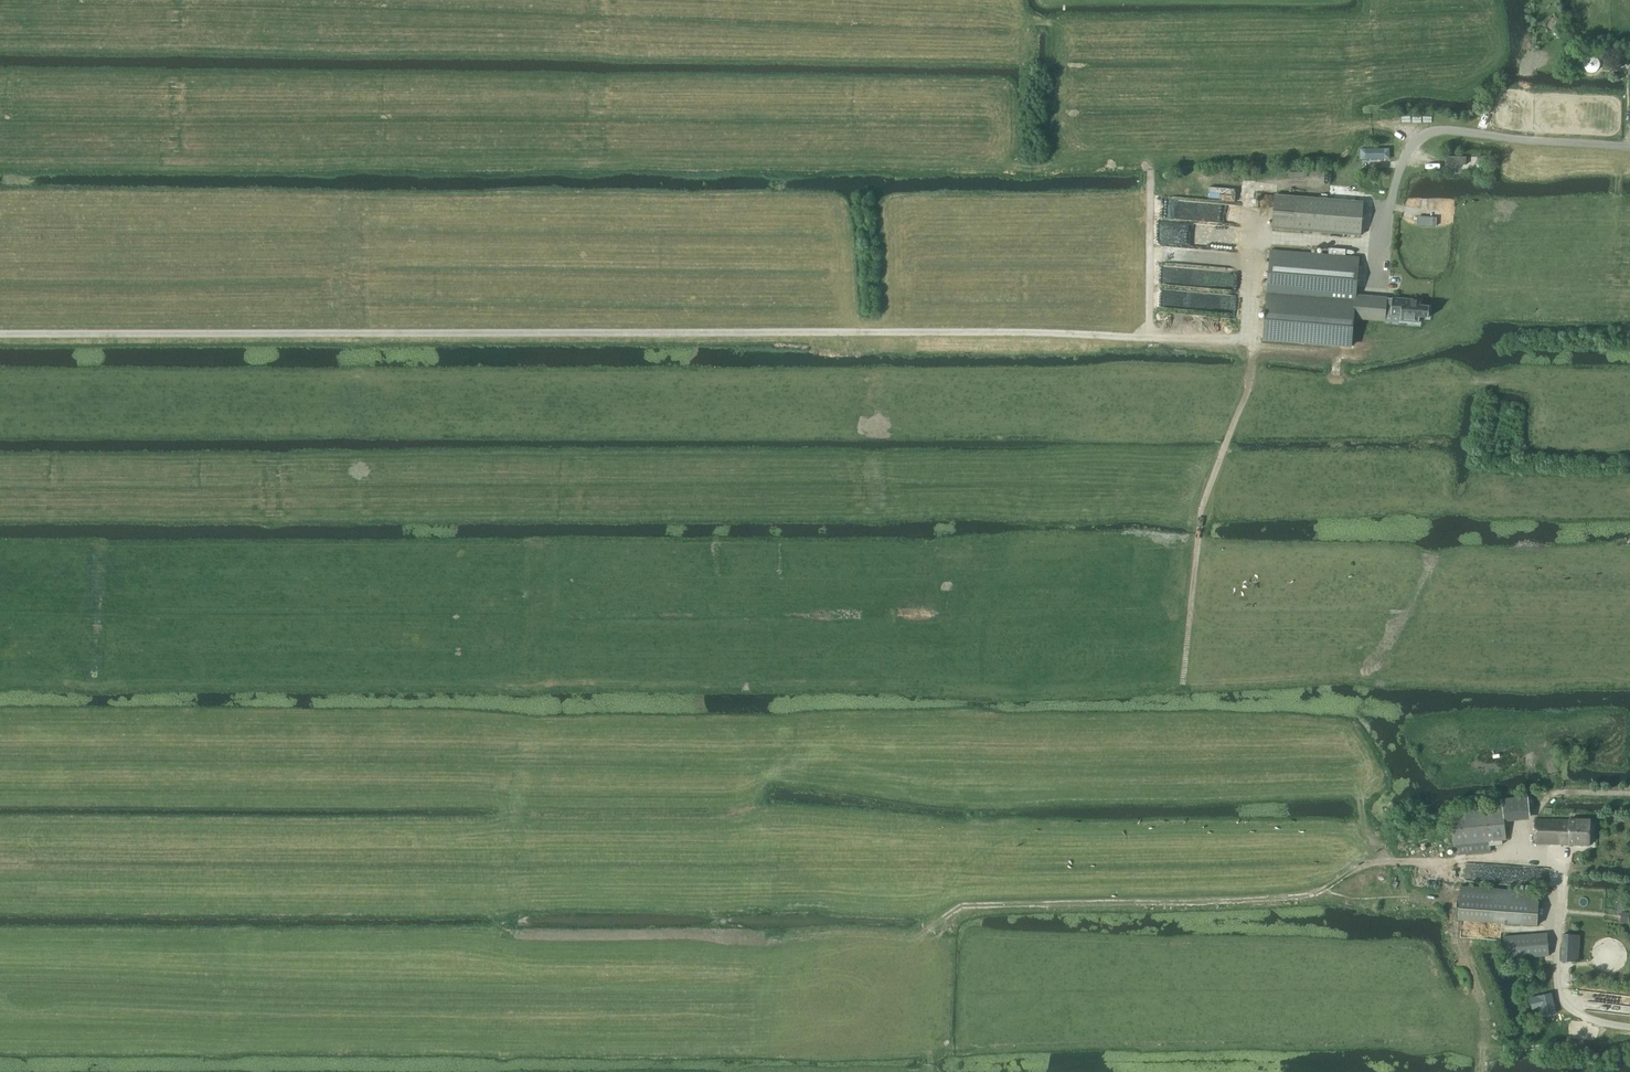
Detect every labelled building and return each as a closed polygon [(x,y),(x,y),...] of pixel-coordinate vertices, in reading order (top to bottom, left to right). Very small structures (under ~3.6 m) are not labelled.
[(1466,165),(1466,157),(1446,156),(1446,165),(1466,165)] [(1361,236),(1364,201),(1274,195),(1272,229),(1361,236)] [(1351,346),(1354,317),(1355,304),(1355,297),(1359,258),(1271,250),(1264,339),(1351,346)] [(1421,306),(1421,300),(1398,298),(1393,298),(1392,303),(1387,303),(1387,299),(1356,297),(1355,304),(1354,317),(1385,320),(1386,310),(1392,311),(1391,315),(1401,316),(1401,321),(1419,322),(1420,317),(1429,318),(1429,307),(1421,306)] [(1502,840),(1506,840),(1503,809),(1450,814),(1454,855),(1491,852),(1490,846),(1502,845),(1502,840)] [(1589,845),(1590,820),(1569,819),(1569,820),(1534,820),(1536,844),(1568,845),(1589,845)] [(1537,926),(1539,891),(1460,887),(1459,922),(1537,926)] [(1547,934),(1503,937),(1505,959),(1549,956),(1547,934)] [(1580,935),(1576,935),(1562,934),(1561,962),(1569,962),(1569,957),(1574,957),(1575,949),(1579,949),(1580,935)] [(1556,1014),(1551,993),(1529,998),(1532,1009),(1539,1008),(1542,1017),(1556,1014)]
